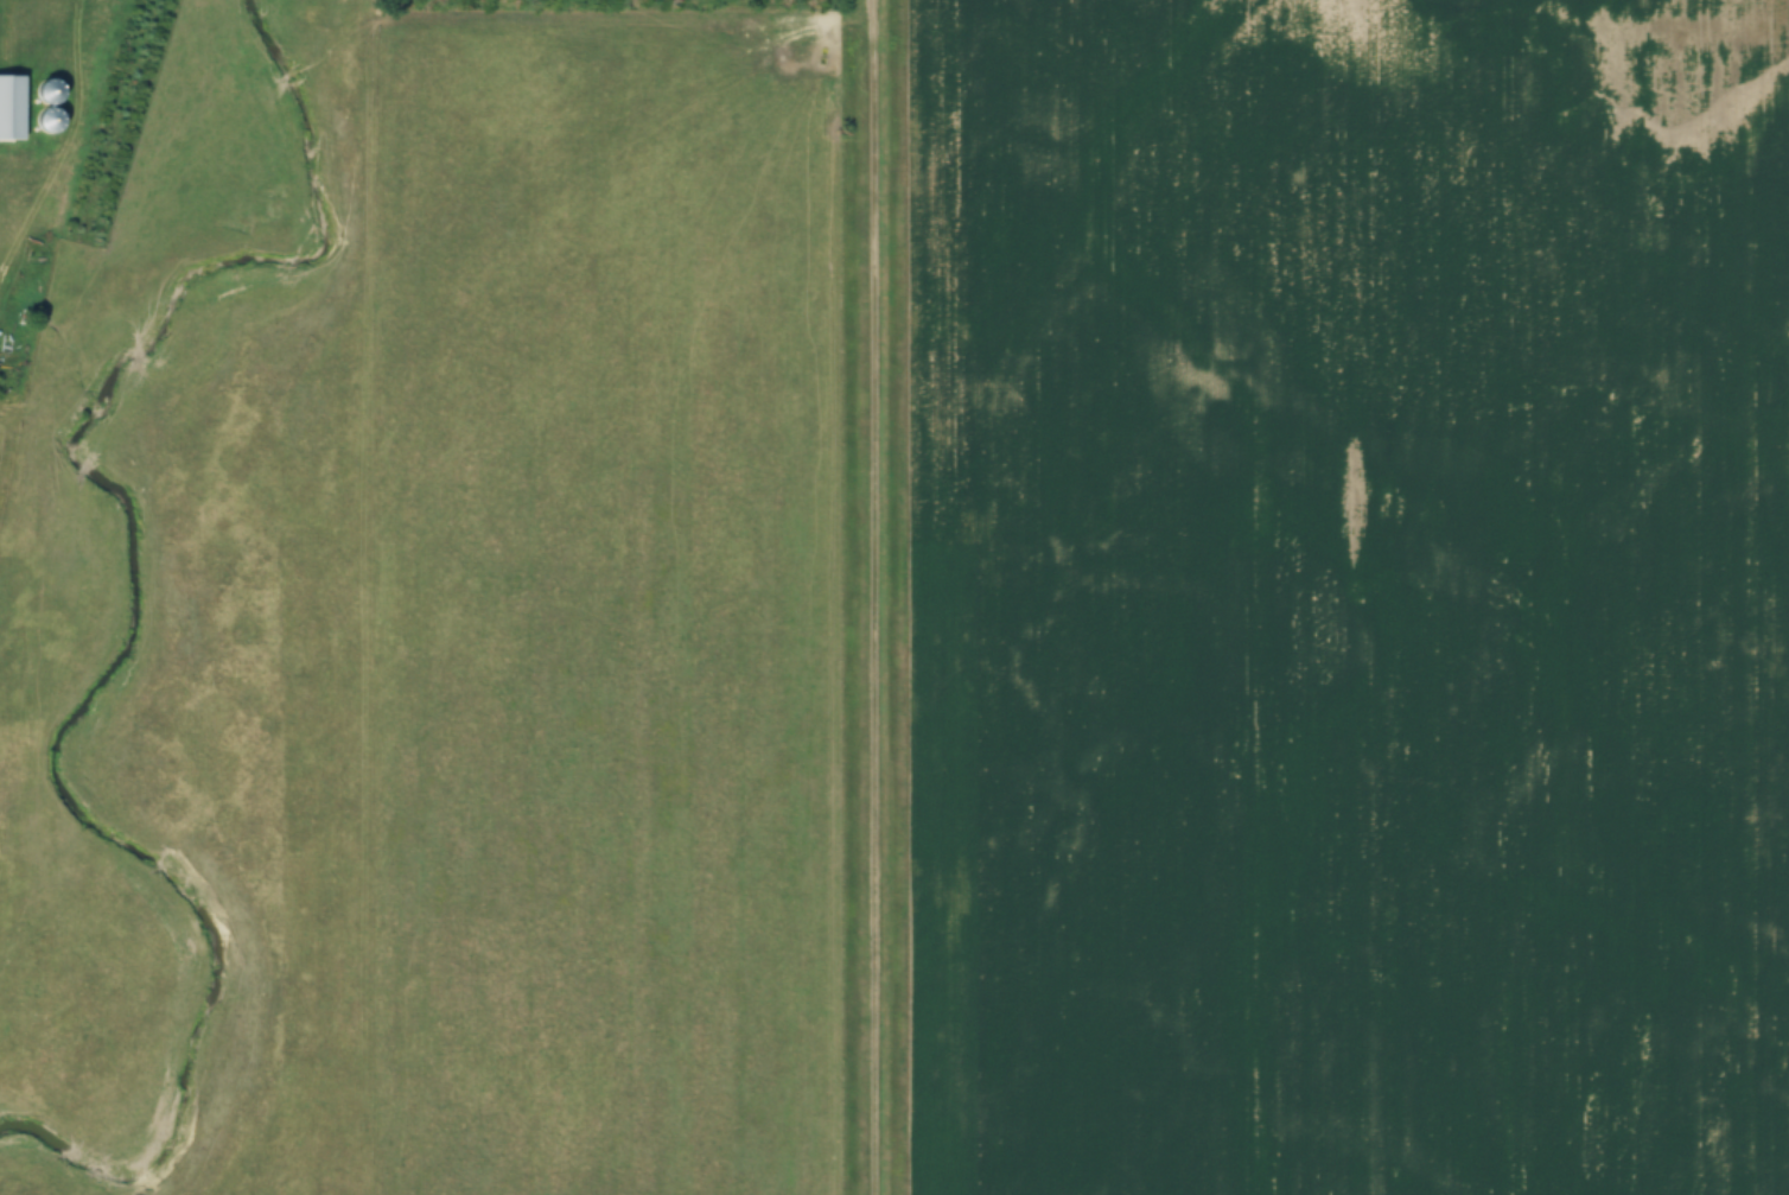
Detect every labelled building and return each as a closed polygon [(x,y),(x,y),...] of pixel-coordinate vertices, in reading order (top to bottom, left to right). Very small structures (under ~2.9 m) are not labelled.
[(21,139),(21,75),(0,75),(0,138),(21,139)] [(34,103),(54,103),(54,79),(34,79),(34,103)]
